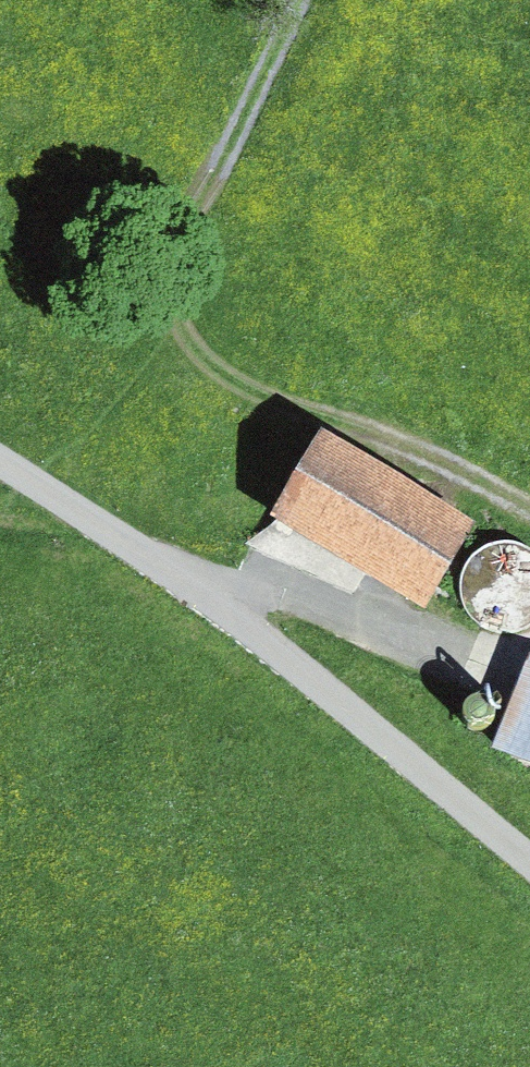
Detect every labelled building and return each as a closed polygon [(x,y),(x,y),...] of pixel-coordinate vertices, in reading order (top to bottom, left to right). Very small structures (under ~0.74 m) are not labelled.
[(467,525),(312,438),(265,523),(419,609),(467,525)] [(492,754),(529,769),(529,659),(492,754)]
